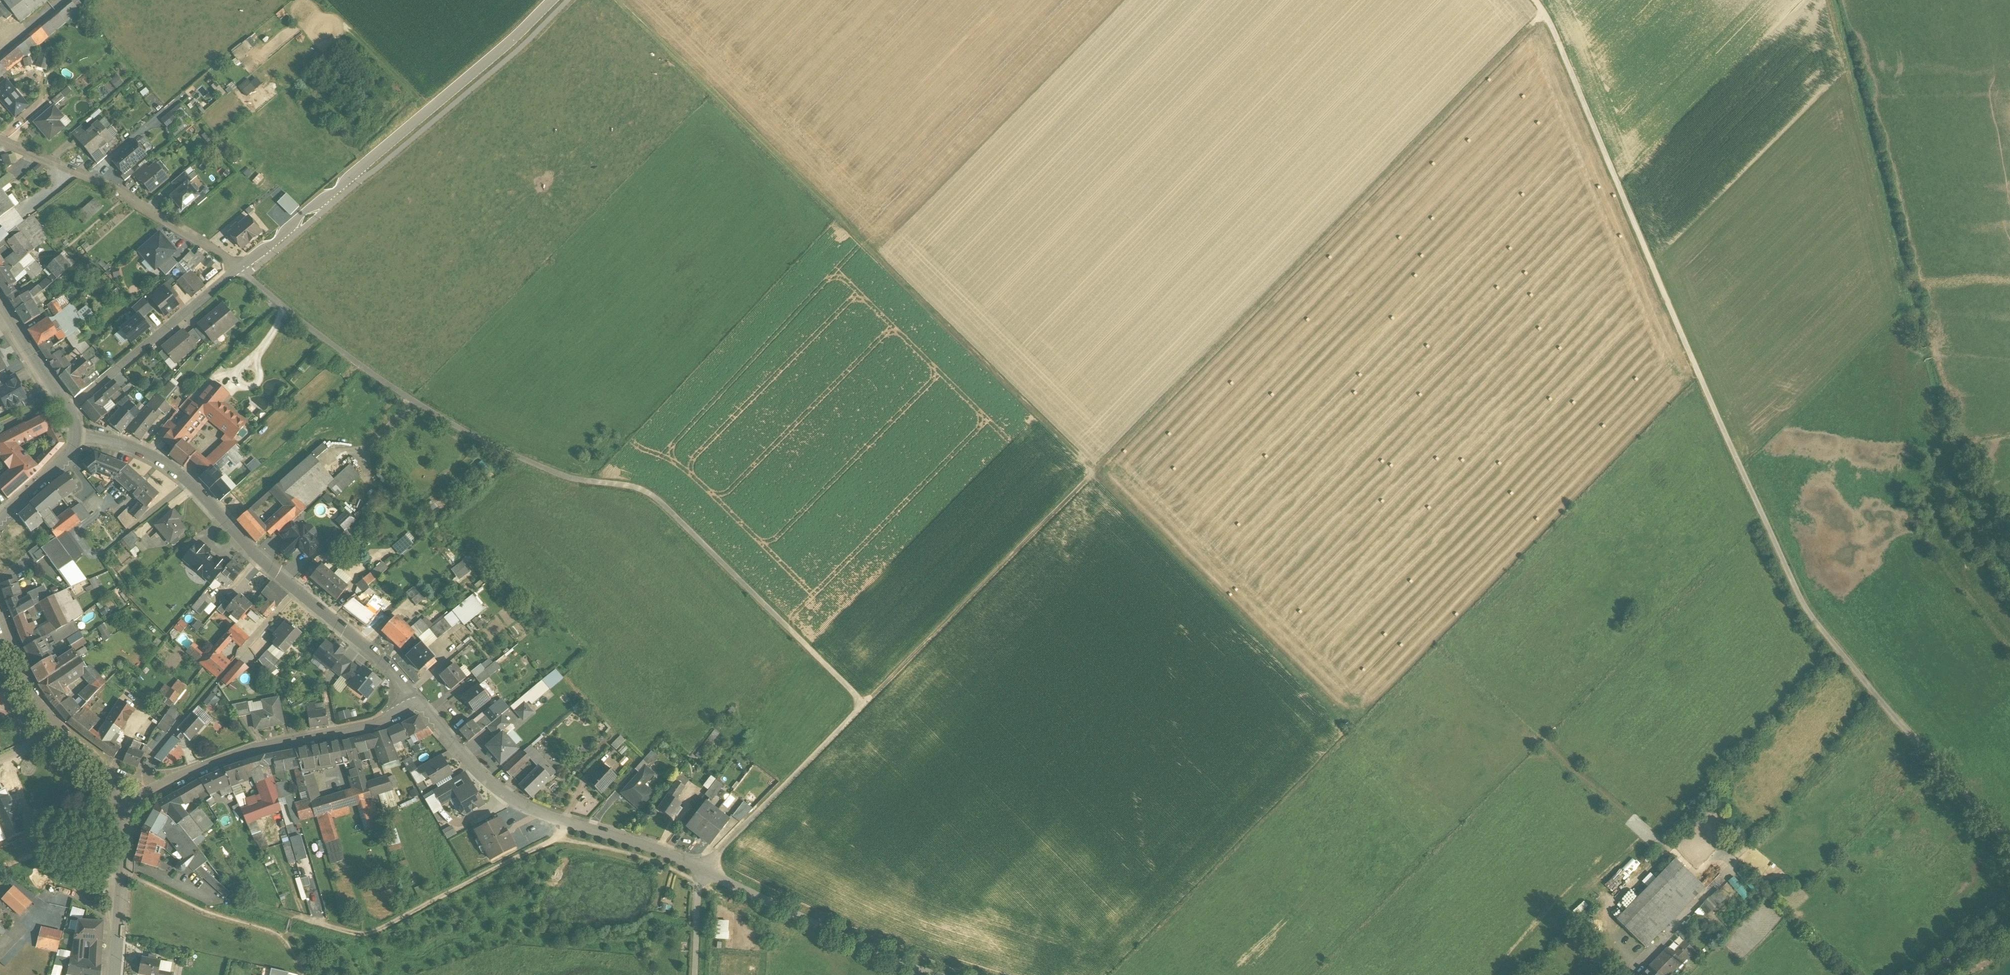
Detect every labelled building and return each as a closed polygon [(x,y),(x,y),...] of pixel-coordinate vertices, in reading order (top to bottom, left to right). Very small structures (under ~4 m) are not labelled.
[(7,73),(84,9),(77,0),(73,0),(0,60),(0,64),(7,73)] [(0,5),(0,20),(2,18),(6,23),(16,15),(35,0),(6,0),(0,5)] [(16,15),(22,22),(49,0),(35,0),(16,15)] [(238,59),(255,50),(249,40),(232,49),(238,59)] [(48,69),(51,55),(39,52),(36,66),(48,69)] [(106,85),(112,92),(124,83),(118,75),(106,85)] [(239,87),(248,97),(258,88),(248,78),(239,87)] [(11,90),(13,88),(6,81),(0,86),(0,99),(1,98),(10,109),(8,110),(15,117),(28,106),(22,99),(20,100),(11,90)] [(60,94),(52,101),(55,105),(64,98),(60,94)] [(54,107),(35,123),(49,140),(63,128),(55,119),(60,115),(54,107)] [(176,121),(170,114),(161,121),(168,128),(176,121)] [(98,122),(87,132),(81,125),(71,134),(78,142),(81,140),(87,147),(106,131),(98,122)] [(106,131),(87,147),(93,154),(91,156),(97,164),(107,156),(101,150),(113,139),(106,131)] [(135,142),(112,161),(123,175),(146,155),(135,142)] [(145,164),(131,176),(136,182),(138,180),(150,170),(145,164)] [(150,170),(138,180),(140,182),(142,182),(151,193),(167,179),(164,175),(160,175),(154,167),(156,166),(155,165),(150,170)] [(185,172),(172,184),(178,191),(187,183),(188,184),(192,181),(189,177),(185,172)] [(194,173),(189,177),(192,181),(197,176),(194,173)] [(9,174),(1,181),(6,187),(14,181),(9,174)] [(1,191),(6,187),(1,181),(0,182),(0,219),(14,209),(1,191)] [(178,191),(171,197),(176,204),(182,211),(199,197),(188,184),(187,183),(178,191)] [(286,195),(278,203),(290,215),(298,207),(286,195)] [(95,199),(77,214),(84,223),(103,208),(95,199)] [(182,211),(176,204),(174,206),(173,210),(176,213),(180,213),(182,211)] [(8,235),(14,230),(24,222),(14,209),(0,219),(0,243),(8,235)] [(32,215),(25,221),(24,222),(14,230),(18,235),(21,233),(34,250),(42,243),(35,234),(43,228),(32,215)] [(249,218),(230,234),(241,248),(249,241),(250,242),(255,238),(254,237),(260,232),(249,218)] [(8,235),(0,243),(0,244),(5,246),(8,244),(7,242),(18,235),(14,230),(8,235)] [(34,250),(21,233),(18,235),(7,242),(8,244),(16,255),(21,261),(29,255),(34,250)] [(175,251),(159,233),(139,252),(155,270),(170,256),(175,251)] [(1,257),(4,263),(11,258),(16,255),(8,244),(5,246),(0,244),(0,258),(1,257)] [(176,267),(184,277),(190,271),(192,272),(204,259),(198,253),(195,257),(190,252),(176,267)] [(4,263),(1,257),(0,258),(0,263),(3,267),(0,269),(5,268),(8,272),(9,273),(19,263),(21,261),(16,255),(11,258),(4,263)] [(29,255),(21,261),(19,263),(24,269),(24,270),(35,261),(29,255)] [(71,267),(60,256),(48,268),(54,274),(58,279),(71,267)] [(170,256),(158,267),(166,276),(178,264),(170,256)] [(43,271),(35,261),(24,270),(32,280),(43,271)] [(8,272),(5,268),(0,269),(0,286),(8,298),(15,293),(11,287),(16,284),(13,279),(24,269),(19,263),(9,273),(8,272)] [(184,277),(179,281),(193,297),(205,287),(202,283),(192,272),(190,271),(184,277)] [(54,274),(45,282),(49,286),(58,279),(54,274)] [(45,282),(39,287),(43,292),(49,286),(45,282)] [(178,296),(167,283),(162,287),(165,291),(166,290),(174,300),(178,296)] [(27,293),(19,299),(15,293),(8,298),(16,311),(31,301),(31,302),(32,301),(43,292),(39,287),(29,296),(27,293)] [(165,291),(153,301),(165,315),(177,304),(174,300),(166,290),(165,291)] [(143,298),(132,309),(138,316),(141,319),(152,310),(143,298)] [(31,301),(16,311),(25,325),(40,315),(31,302),(31,301)] [(56,301),(48,306),(55,316),(62,311),(56,301)] [(83,322),(94,316),(89,305),(77,311),(83,322)] [(222,305),(198,325),(199,326),(211,340),(213,342),(237,322),(222,305)] [(63,312),(54,319),(48,319),(51,325),(55,322),(66,338),(76,331),(63,312)] [(138,316),(121,330),(131,343),(149,328),(141,319),(138,316)] [(48,319),(37,326),(28,332),(38,346),(57,334),(51,325),(48,319)] [(211,340),(199,326),(194,330),(201,339),(206,345),(211,340)] [(194,330),(193,329),(186,335),(194,344),(194,345),(201,339),(194,330)] [(183,330),(174,338),(173,337),(169,340),(170,341),(163,348),(164,349),(158,354),(165,363),(171,358),(175,363),(184,356),(182,354),(194,345),(194,344),(186,335),(183,330)] [(76,331),(66,338),(73,348),(83,341),(76,331)] [(83,344),(78,347),(80,349),(77,351),(82,356),(88,350),(83,344)] [(88,350),(82,356),(81,357),(87,364),(95,357),(94,355),(98,352),(93,346),(88,350)] [(51,348),(43,353),(47,360),(56,354),(51,348)] [(76,349),(68,356),(68,355),(64,358),(71,367),(81,357),(82,356),(77,351),(76,349)] [(56,354),(47,360),(59,378),(71,367),(64,358),(59,352),(56,354)] [(71,367),(59,378),(75,398),(92,384),(85,376),(92,369),(87,364),(81,357),(71,367)] [(180,372),(170,383),(175,387),(185,376),(180,372)] [(14,374),(2,381),(5,387),(8,391),(17,386),(20,384),(14,374)] [(113,381),(99,393),(105,400),(107,398),(119,389),(113,381)] [(246,424),(221,403),(229,394),(215,382),(195,405),(194,407),(208,419),(227,435),(233,440),(246,424)] [(8,391),(5,387),(0,390),(0,397),(1,399),(0,402),(2,405),(5,405),(7,410),(25,400),(17,386),(8,391)] [(99,393),(81,408),(95,424),(107,414),(102,407),(107,403),(105,400),(99,393)] [(157,395),(147,407),(156,414),(160,409),(166,415),(171,408),(157,395)] [(125,397),(116,406),(121,411),(130,402),(125,397)] [(188,399),(179,409),(185,414),(193,404),(188,399)] [(244,410),(261,419),(265,410),(248,401),(244,410)] [(121,411),(109,424),(121,434),(140,412),(130,402),(121,411)] [(175,426),(170,431),(181,441),(186,445),(208,419),(194,407),(195,405),(193,404),(185,414),(187,415),(177,427),(175,426)] [(147,407),(125,430),(140,441),(153,423),(150,421),(156,414),(147,407)] [(48,413),(19,427),(26,441),(46,431),(55,426),(48,413)] [(169,421),(157,434),(163,439),(170,431),(175,426),(169,421)] [(51,441),(61,436),(55,426),(46,431),(51,441)] [(0,437),(0,442),(6,453),(18,445),(26,441),(19,427),(0,437)] [(248,430),(238,438),(241,442),(251,434),(248,430)] [(181,441),(170,431),(163,439),(174,449),(181,441)] [(233,440),(227,435),(225,437),(225,443),(205,461),(213,467),(231,449),(235,445),(236,445),(232,441),(233,440)] [(53,445),(34,463),(39,471),(64,444),(65,443),(61,436),(51,441),(50,442),(50,443),(50,444),(51,445),(52,445),(53,445)] [(186,445),(181,441),(174,449),(169,455),(184,468),(190,459),(196,453),(186,445)] [(12,469),(0,480),(0,489),(8,499),(25,485),(39,471),(34,463),(19,449),(18,445),(6,453),(0,442),(0,456),(12,469)] [(325,443),(316,450),(320,455),(329,447),(325,443)] [(235,445),(231,449),(236,454),(240,451),(235,445)] [(213,467),(212,468),(215,471),(218,467),(220,469),(230,460),(235,465),(241,460),(236,454),(231,449),(213,467)] [(203,459),(196,453),(190,459),(198,466),(203,460),(203,459)] [(127,467),(96,454),(83,464),(93,476),(97,473),(115,480),(127,467)] [(296,468),(288,476),(293,482),(316,463),(310,456),(296,468)] [(205,461),(203,459),(203,460),(198,466),(206,472),(211,467),(212,468),(213,467),(205,461)] [(252,472),(241,460),(235,465),(246,477),(252,472)] [(295,498),(305,508),(328,487),(327,486),(332,481),(316,463),(293,482),(302,492),(295,498)] [(332,481),(327,486),(328,487),(336,496),(359,475),(350,465),(332,481)] [(159,495),(127,467),(115,480),(141,503),(147,508),(159,495)] [(206,472),(199,479),(209,490),(219,480),(221,478),(215,471),(212,468),(211,467),(206,472)] [(67,473),(58,480),(59,481),(52,486),(61,499),(77,487),(67,473)] [(293,482),(288,476),(281,482),(295,498),(302,492),(293,482)] [(219,480),(209,490),(220,501),(230,492),(228,489),(219,480)] [(285,507),(269,521),(273,526),(276,529),(279,532),(305,508),(295,498),(281,482),(270,491),(273,494),(285,507)] [(50,517),(46,513),(61,499),(52,486),(51,485),(30,504),(31,504),(32,506),(44,522),(48,528),(57,521),(53,515),(50,517)] [(270,491),(248,511),(251,514),(273,494),(270,491)] [(131,514),(138,521),(149,509),(147,508),(141,503),(131,514)] [(81,504),(71,511),(77,518),(86,511),(81,504)] [(32,506),(19,517),(30,531),(44,522),(32,506)] [(127,510),(117,518),(128,532),(138,521),(131,514),(127,510)] [(179,539),(178,538),(187,529),(178,520),(181,518),(174,510),(155,526),(172,545),(179,539)] [(57,521),(48,528),(56,538),(65,532),(79,521),(77,518),(71,511),(57,521)] [(86,511),(77,518),(79,521),(81,523),(90,517),(86,511)] [(248,511),(237,521),(244,529),(255,519),(251,514),(248,511)] [(346,511),(337,520),(346,530),(356,521),(346,511)] [(262,527),(255,519),(244,529),(256,543),(267,533),(269,535),(276,529),(273,526),(269,521),(262,527)] [(300,531),(291,522),(279,533),(288,542),(300,531)] [(25,541),(17,530),(10,536),(17,546),(25,541)] [(288,542),(280,550),(287,557),(296,549),(302,549),(309,556),(320,546),(313,538),(309,538),(301,530),(300,531),(288,542)] [(133,531),(123,539),(131,551),(137,547),(135,544),(140,540),(133,531)] [(353,540),(345,531),(342,534),(350,543),(353,540)] [(81,554),(65,532),(56,538),(73,561),(81,554)] [(350,543),(342,534),(334,542),(341,550),(350,543)] [(401,555),(414,544),(406,534),(393,546),(401,555)] [(56,538),(41,549),(46,556),(58,572),(73,561),(56,538)] [(15,543),(2,553),(11,566),(25,557),(15,543)] [(214,561),(206,554),(209,551),(199,543),(187,556),(196,564),(193,568),(203,576),(205,573),(214,580),(211,583),(212,584),(216,579),(227,566),(217,558),(214,561)] [(41,549),(33,556),(37,563),(46,556),(41,549)] [(472,551),(463,560),(468,567),(478,558),(472,551)] [(232,561),(216,579),(224,587),(230,581),(233,584),(244,571),(238,565),(237,566),(232,561)] [(338,571),(330,564),(326,569),(334,576),(338,571)] [(382,564),(370,573),(375,580),(387,570),(382,564)] [(321,565),(310,578),(323,589),(334,576),(326,569),(321,565)] [(349,579),(338,570),(338,571),(334,576),(344,584),(349,579)] [(370,573),(363,580),(368,586),(375,580),(370,573)] [(344,584),(334,576),(323,589),(323,590),(323,589),(336,600),(337,601),(348,588),(344,584)] [(363,580),(356,585),(364,594),(369,588),(368,586),(363,580)] [(17,583),(2,588),(6,602),(13,619),(22,614),(28,610),(34,607),(34,606),(41,603),(40,603),(47,599),(41,588),(27,595),(28,597),(22,600),(17,583)] [(221,595),(218,598),(224,602),(225,600),(231,594),(226,589),(221,595)] [(47,599),(40,603),(41,603),(44,610),(47,616),(70,605),(66,598),(69,596),(66,590),(54,596),(47,599)] [(215,590),(211,595),(217,599),(218,598),(221,595),(215,590)] [(420,593),(411,600),(416,606),(425,598),(420,593)] [(200,615),(205,611),(209,615),(218,606),(206,594),(192,607),(200,615)] [(252,606),(239,595),(230,605),(226,610),(227,611),(239,621),(250,608),(252,606)] [(472,596),(429,630),(417,639),(421,644),(426,649),(437,639),(460,622),(464,627),(484,611),(480,606),(472,596)] [(368,598),(363,604),(356,597),(344,607),(359,618),(361,615),(370,622),(381,608),(377,605),(380,602),(374,597),(371,601),(368,598)] [(224,602),(217,610),(222,615),(227,611),(226,610),(230,605),(225,600),(224,602)] [(263,607),(259,612),(261,614),(267,619),(278,607),(269,600),(263,607)] [(252,606),(250,608),(257,614),(259,612),(263,607),(256,601),(252,606)] [(70,605),(47,616),(50,623),(48,626),(37,632),(40,639),(41,639),(43,638),(47,636),(56,631),(74,621),(79,617),(83,615),(76,602),(70,605)] [(41,603),(34,606),(34,607),(28,610),(31,615),(38,613),(44,610),(41,603)] [(27,626),(22,614),(13,619),(20,635),(25,648),(40,639),(37,632),(32,623),(27,626)] [(414,633),(396,616),(382,632),(400,649),(414,635),(415,634),(414,633)] [(181,620),(176,628),(183,633),(188,625),(181,620)] [(286,621),(273,636),(277,640),(273,644),(281,651),(291,640),(294,642),(301,634),(286,621)] [(422,626),(420,623),(415,626),(418,629),(414,633),(415,634),(414,635),(417,639),(429,630),(424,624),(422,626)] [(99,627),(104,640),(110,637),(105,624),(99,627)] [(234,627),(221,640),(228,645),(233,639),(241,646),(248,639),(234,627)] [(56,631),(47,636),(52,644),(60,639),(56,631)] [(25,648),(24,648),(34,668),(51,658),(51,659),(54,658),(49,649),(51,648),(48,642),(46,643),(43,638),(41,639),(40,639),(25,648)] [(221,640),(212,650),(218,655),(228,645),(221,640)] [(326,642),(315,656),(331,669),(342,655),(344,653),(335,645),(333,648),(326,642)] [(421,644),(406,657),(408,659),(411,663),(412,663),(419,671),(426,665),(428,669),(436,662),(433,659),(434,658),(426,649),(421,644)] [(218,655),(212,650),(200,664),(217,679),(229,665),(225,662),(218,655)] [(280,660),(268,650),(259,661),(269,675),(278,668),(275,666),(280,660)] [(34,668),(31,670),(39,684),(61,670),(79,658),(74,651),(57,661),(58,665),(55,667),(51,659),(51,658),(34,668)] [(352,663),(342,655),(331,669),(340,677),(352,663)] [(61,670),(39,685),(38,685),(51,704),(59,698),(61,696),(67,693),(63,687),(81,675),(87,669),(79,657),(79,658),(61,670)] [(242,659),(222,679),(229,687),(249,667),(242,659)] [(352,663),(340,677),(350,684),(361,670),(352,663)] [(465,678),(454,664),(442,675),(447,681),(445,683),(451,690),(465,678)] [(480,665),(471,672),(475,678),(485,670),(480,665)] [(87,669),(81,675),(89,684),(98,675),(90,666),(87,669)] [(371,676),(362,668),(361,670),(350,684),(351,685),(358,690),(358,691),(367,698),(379,683),(378,682),(378,679),(374,675),(371,676)] [(485,670),(475,678),(480,684),(490,677),(485,670)] [(98,675),(89,684),(92,686),(98,692),(102,688),(106,683),(100,678),(98,675)] [(185,689),(177,683),(171,689),(180,695),(185,689)] [(171,689),(165,685),(160,693),(165,697),(174,704),(180,695),(171,689)] [(98,692),(92,686),(81,697),(87,703),(96,694),(98,692)] [(478,686),(462,698),(473,712),(489,700),(478,686)] [(210,708),(219,698),(212,693),(204,702),(210,708)] [(59,698),(51,704),(53,706),(63,699),(61,696),(59,698)] [(65,702),(55,709),(68,723),(81,710),(80,710),(70,698),(65,702)] [(63,699),(53,706),(55,709),(65,702),(63,699)] [(265,712),(253,714),(256,729),(283,724),(278,699),(263,702),(265,712)] [(500,699),(483,713),(485,716),(486,717),(490,724),(501,715),(508,709),(500,699)] [(119,702),(107,722),(120,731),(133,712),(119,702)] [(248,702),(231,706),(239,717),(250,715),(248,702)] [(81,710),(68,723),(85,738),(92,743),(97,736),(92,731),(97,725),(96,721),(87,714),(92,708),(87,703),(80,710),(81,710)] [(515,712),(523,720),(532,712),(525,703),(515,712)] [(315,704),(306,707),(308,715),(317,712),(315,704)] [(354,708),(338,713),(340,721),(356,716),(354,708)] [(317,712),(308,715),(310,728),(327,726),(325,710),(317,712)] [(193,713),(178,730),(173,735),(180,741),(181,742),(185,737),(190,741),(205,725),(193,713)] [(175,721),(166,714),(161,721),(170,727),(175,721)] [(490,724),(487,727),(496,738),(502,733),(506,737),(514,730),(501,715),(490,724)] [(419,716),(402,724),(409,738),(414,735),(425,729),(419,716)] [(486,717),(475,726),(472,721),(460,731),(469,741),(487,727),(490,724),(486,717)] [(97,736),(92,743),(113,759),(120,750),(111,743),(120,731),(107,722),(97,736)] [(402,724),(387,730),(393,745),(409,738),(402,724)] [(425,729),(414,735),(418,741),(433,734),(427,728),(425,729)] [(386,731),(371,736),(382,766),(398,761),(386,731)] [(485,748),(500,764),(517,749),(506,737),(502,733),(496,738),(485,748)] [(180,741),(173,735),(163,748),(170,753),(180,741)] [(621,735),(613,744),(618,749),(626,740),(621,735)] [(363,738),(353,740),(357,753),(359,753),(362,762),(370,760),(366,749),(367,749),(363,738)] [(147,746),(133,740),(123,762),(137,767),(147,746)] [(352,740),(337,742),(344,765),(348,764),(358,761),(352,740)] [(327,744),(294,750),(299,768),(300,769),(311,767),(332,763),(327,744)] [(555,773),(529,747),(523,752),(529,759),(539,769),(549,779),(555,773)] [(294,750),(281,753),(284,771),(285,771),(295,769),(299,768),(294,750)] [(529,759),(523,752),(503,770),(510,777),(529,759)] [(281,753),(264,756),(268,766),(274,764),(276,772),(278,772),(284,771),(281,753)] [(264,756),(248,761),(242,763),(245,773),(252,771),(255,778),(270,774),(268,766),(264,756)] [(440,756),(417,769),(420,775),(427,772),(426,771),(443,761),(440,756)] [(410,758),(403,762),(410,773),(416,770),(410,758)] [(358,761),(348,764),(350,771),(361,767),(359,761),(358,761)] [(443,761),(426,771),(427,772),(430,778),(432,777),(435,783),(450,774),(443,761)] [(643,761),(635,770),(639,773),(645,766),(646,767),(648,765),(643,761)] [(242,763),(223,769),(230,786),(248,779),(245,773),(242,763)] [(603,766),(589,781),(588,780),(587,781),(601,793),(602,793),(601,792),(615,777),(616,777),(617,777),(603,764),(602,765),(603,766)] [(639,773),(628,786),(631,789),(624,796),(639,809),(651,795),(642,787),(654,774),(646,767),(645,766),(639,773)] [(311,767),(300,769),(309,798),(310,804),(319,801),(318,801),(319,800),(314,782),(311,767)] [(361,767),(350,771),(360,804),(372,800),(361,767)] [(299,768),(295,769),(294,770),(300,794),(307,792),(300,769),(299,768)] [(223,769),(199,780),(206,790),(209,793),(215,791),(219,789),(229,784),(223,769)] [(539,769),(521,786),(531,797),(549,779),(539,769)] [(284,771),(278,772),(280,783),(280,784),(287,782),(285,771),(284,771)] [(689,780),(679,773),(674,781),(677,783),(677,782),(684,786),(689,780)] [(270,774),(255,778),(257,783),(272,778),(270,774)] [(461,774),(432,791),(441,806),(457,796),(455,793),(468,786),(461,774)] [(398,787),(393,776),(387,779),(392,789),(398,787)] [(272,778),(257,783),(262,796),(264,802),(258,804),(256,805),(261,818),(281,811),(277,798),(276,795),(275,785),(274,784),(272,778)] [(386,778),(374,782),(378,794),(392,790),(392,789),(387,779),(386,778)] [(199,780),(177,793),(183,803),(198,794),(206,790),(199,780)] [(716,781),(704,795),(712,801),(723,787),(716,781)] [(280,783),(274,784),(275,785),(276,795),(290,792),(287,782),(280,784),(280,783)] [(374,782),(367,784),(371,796),(378,794),(374,782)] [(677,783),(668,795),(675,801),(685,787),(684,786),(677,782),(677,783)] [(229,784),(219,789),(222,797),(232,793),(229,784)] [(468,786),(455,793),(457,796),(462,806),(462,808),(461,808),(460,812),(462,814),(465,815),(468,814),(469,812),(472,810),(474,810),(483,805),(477,795),(476,796),(473,793),(475,792),(471,784),(468,786)] [(0,791),(0,801),(10,797),(6,788),(0,791)] [(206,790),(198,794),(204,803),(207,802),(212,798),(209,793),(206,790)] [(177,793),(157,804),(163,815),(167,812),(179,824),(188,817),(179,805),(183,803),(177,793)] [(319,801),(310,804),(314,816),(315,818),(317,817),(330,813),(347,808),(350,807),(345,793),(319,800),(318,801),(319,801)] [(667,795),(657,809),(671,819),(674,813),(677,815),(682,809),(679,807),(681,804),(675,801),(668,795),(667,795)] [(262,796),(256,798),(258,804),(264,802),(262,796)] [(0,801),(0,824),(7,840),(26,832),(10,797),(0,801)] [(216,804),(212,798),(207,802),(211,808),(216,804)] [(309,798),(294,803),(299,820),(314,816),(310,804),(309,798)] [(360,804),(358,805),(362,820),(376,815),(372,800),(360,804)] [(717,812),(706,803),(687,828),(698,836),(717,812)] [(744,803),(732,817),(739,823),(752,809),(744,803)] [(157,804),(142,830),(156,838),(162,828),(177,847),(176,847),(177,849),(178,848),(187,859),(182,864),(181,864),(185,867),(190,863),(196,871),(201,867),(208,862),(205,858),(192,842),(179,825),(177,826),(168,817),(163,815),(157,804)] [(238,805),(232,808),(237,818),(243,815),(241,811),(238,805)] [(256,805),(241,811),(243,815),(246,824),(255,821),(261,818),(256,805)] [(347,808),(330,813),(332,819),(349,814),(347,808)] [(201,834),(188,817),(179,824),(167,812),(163,815),(168,817),(177,826),(179,825),(192,842),(201,834)] [(717,812),(698,836),(709,845),(729,821),(717,812)] [(330,813),(317,817),(325,844),(336,840),(338,840),(332,819),(330,813)] [(376,815),(362,820),(366,831),(380,827),(376,815)] [(499,819),(476,832),(490,860),(514,848),(499,819)] [(255,821),(246,824),(249,830),(255,842),(262,839),(255,821)] [(448,838),(458,834),(453,825),(444,830),(448,838)] [(177,847),(162,828),(156,838),(163,842),(161,849),(164,849),(181,864),(182,864),(187,859),(178,848),(177,849),(176,847),(177,847)] [(156,838),(142,830),(134,861),(156,867),(156,865),(158,866),(159,862),(157,862),(161,849),(163,842),(156,838)] [(289,839),(295,861),(306,859),(300,836),(289,839)] [(336,840),(325,844),(328,855),(339,851),(336,840)] [(1622,868),(1634,880),(1645,869),(1633,857),(1622,868)] [(1676,859),(1659,876),(1675,892),(1688,905),(1705,887),(1676,859)] [(230,893),(201,867),(196,871),(226,898),(230,893)] [(309,875),(296,879),(303,900),(307,899),(311,911),(318,908),(317,906),(321,904),(319,900),(321,899),(318,890),(307,894),(305,887),(312,884),(309,875)] [(1659,876),(1617,920),(1633,936),(1675,892),(1659,876)] [(1744,899),(1749,894),(1735,877),(1729,882),(1744,899)] [(1731,891),(1731,889),(1731,887),(1730,885),(1728,884),(1726,883),(1723,884),(1722,885),(1720,887),(1720,889),(1720,892),(1722,893),(1724,895),(1726,895),(1728,895),(1730,893),(1731,891)] [(31,904),(14,888),(3,899),(21,916),(31,904)] [(1675,892),(1633,936),(1646,948),(1688,905),(1675,892)] [(1706,915),(1720,905),(1714,896),(1699,906),(1706,915)] [(71,916),(83,918),(85,909),(73,907),(71,916)] [(717,920),(716,938),(728,938),(728,920),(717,920)] [(103,923),(79,921),(75,939),(84,940),(92,940),(102,941),(103,923)] [(1688,921),(1676,933),(1683,939),(1694,927),(1688,921)] [(59,952),(64,931),(43,926),(38,947),(59,952)] [(84,940),(75,939),(73,950),(72,953),(81,955),(84,940)] [(102,941),(92,940),(92,956),(101,957),(102,941)] [(1668,949),(1649,968),(1656,974),(1669,974),(1676,967),(1678,968),(1695,951),(1685,941),(1673,953),(1668,949)] [(81,955),(72,953),(71,959),(79,961),(81,955)] [(151,956),(150,959),(142,958),(139,974),(141,974),(158,974),(159,971),(161,961),(155,960),(156,957),(151,956)] [(71,959),(68,974),(71,974),(99,974),(100,964),(79,961),(71,959)]
